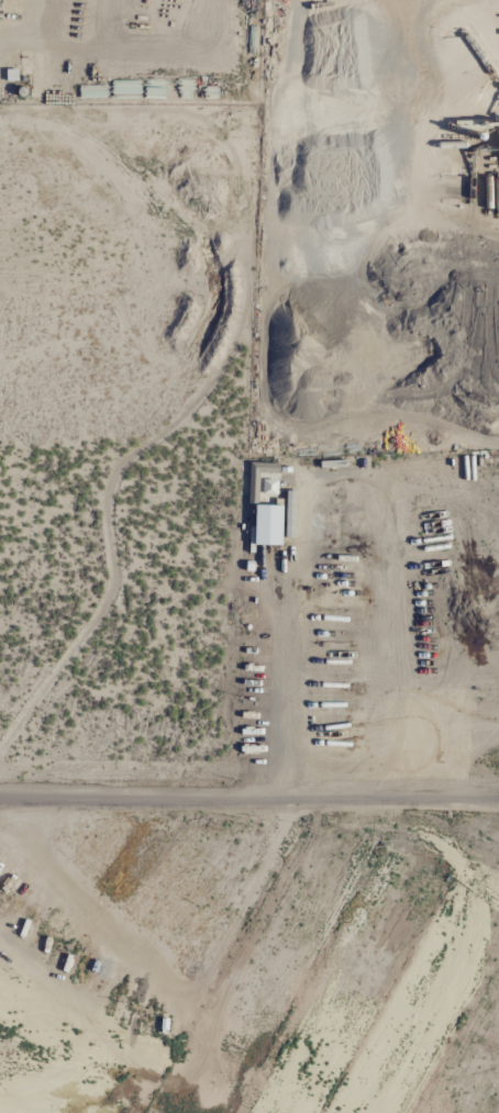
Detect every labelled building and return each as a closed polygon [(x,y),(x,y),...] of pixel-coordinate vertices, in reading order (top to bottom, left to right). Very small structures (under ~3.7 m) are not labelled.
[(247,495),(258,495),(259,474),(279,474),(279,464),(249,463),(247,495)] [(279,547),(280,506),(252,505),(251,546),(279,547)]
